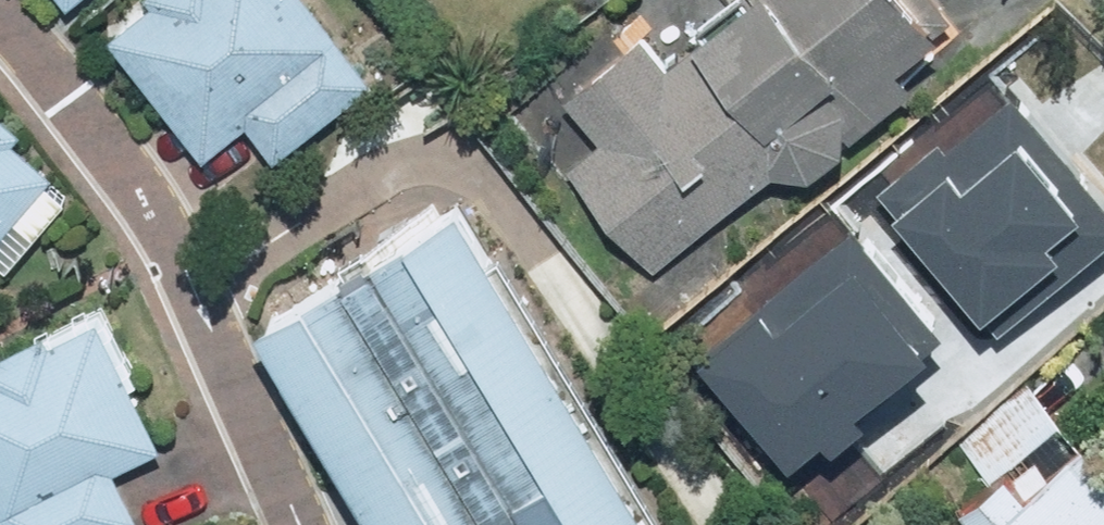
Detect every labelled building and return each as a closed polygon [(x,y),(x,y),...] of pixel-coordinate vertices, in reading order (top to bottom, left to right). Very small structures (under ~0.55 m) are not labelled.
[(122,32),(218,150),(260,116),(289,152),(388,72),(330,0),(161,0),(122,32)] [(666,26),(578,103),(596,124),(573,144),(678,263),(796,160),(816,182),(943,72),(923,49),(965,13),(954,0),(738,0),(684,47),(666,26)] [(990,352),(1103,260),(1103,208),(1018,102),(952,156),(941,142),(867,202),(990,352)] [(1,275),(64,199),(7,152),(19,138),(0,122),(0,275),(1,275)] [(454,216),(252,343),(361,524),(636,524),(454,216)] [(693,358),(788,475),(816,453),(828,468),(859,443),(852,434),(953,352),(853,229),(693,358)] [(138,524),(111,471),(160,447),(99,324),(0,374),(0,524),(138,524)] [(1045,387),(949,486),(989,524),(1103,524),(1103,443),(1045,387)]
